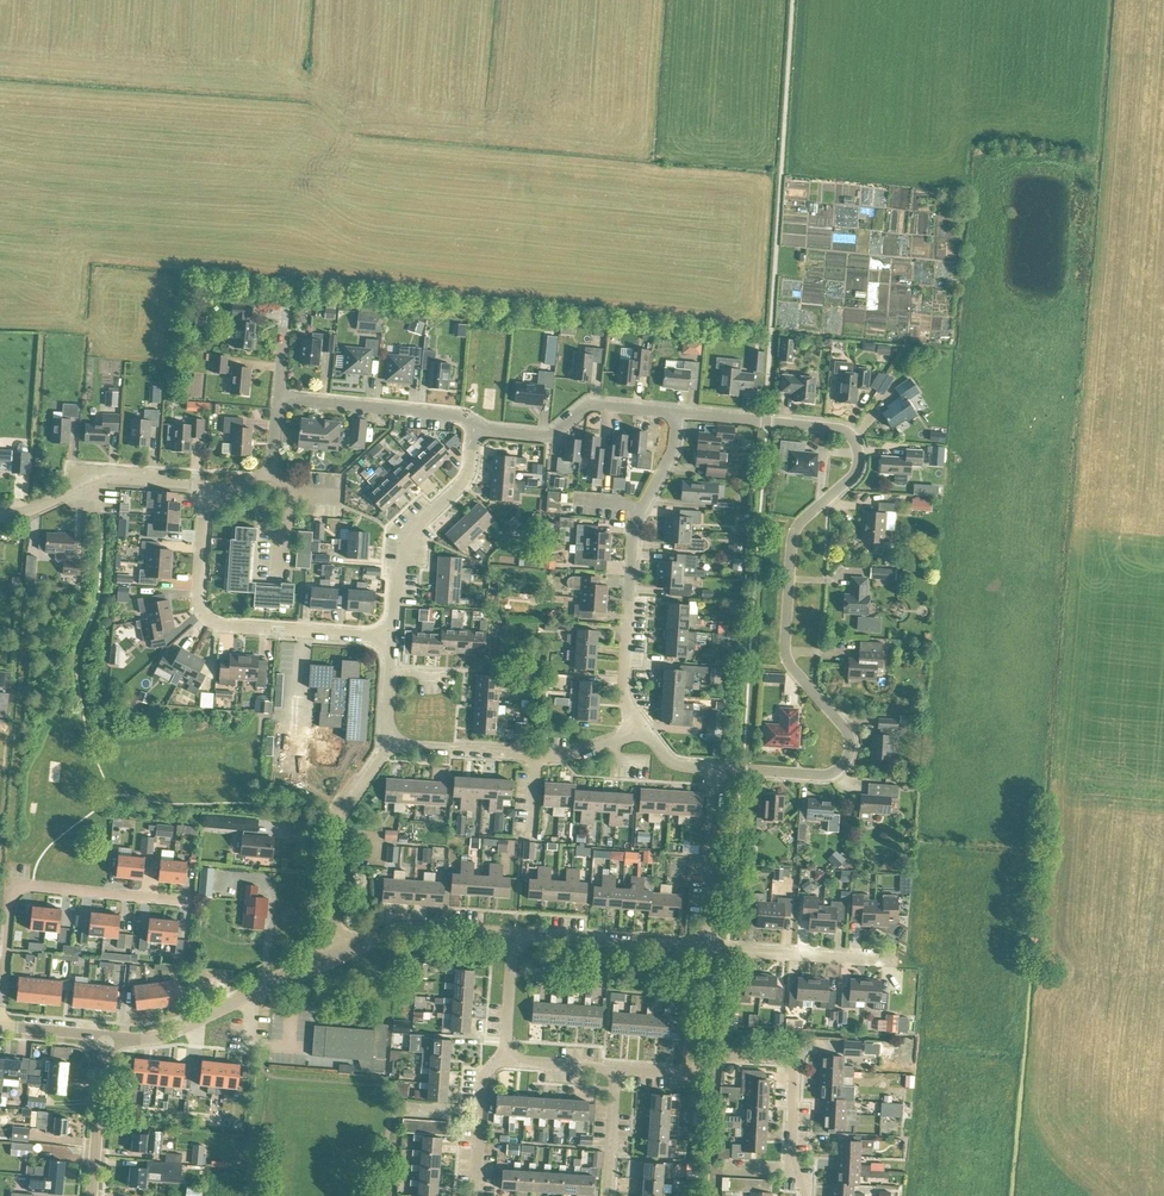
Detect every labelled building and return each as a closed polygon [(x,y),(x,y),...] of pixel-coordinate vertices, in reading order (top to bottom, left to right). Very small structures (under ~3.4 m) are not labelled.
[(233,300),(233,306),(232,315),(237,316),(236,323),(233,348),(252,350),(255,325),(245,324),(246,317),(250,317),(251,308),(249,308),(250,302),(233,300)] [(325,320),(335,321),(336,307),(326,307),(326,309),(325,320)] [(373,329),(382,330),(383,314),(380,314),(380,312),(364,310),(364,312),(361,312),(360,321),(374,322),(373,329)] [(206,327),(207,317),(196,316),(195,326),(206,327)] [(412,319),(407,331),(420,336),(425,324),(412,319)] [(603,329),(594,329),(593,336),(603,337),(603,329)] [(642,332),(642,340),(653,341),(654,333),(642,332)] [(303,340),(301,364),(318,366),(320,351),(323,351),(323,352),(332,353),(334,337),(313,335),(312,341),(303,340)] [(370,357),(377,357),(378,341),(366,340),(365,351),(346,349),(344,372),(368,375),(370,357)] [(779,362),(792,363),(795,341),(782,340),(779,362)] [(682,341),(682,354),(701,354),(702,341),(682,341)] [(874,352),(875,344),(862,343),(861,351),(874,352)] [(889,356),(890,347),(877,345),(876,354),(889,356)] [(408,348),(407,359),(389,357),(387,381),(411,383),(412,365),(419,365),(421,349),(408,348)] [(585,348),(584,355),(575,354),(572,380),(590,382),(592,363),(601,364),(602,350),(585,348)] [(423,350),(421,369),(430,370),(428,388),(447,390),(449,375),(450,376),(451,365),(434,364),(435,352),(423,350)] [(546,350),(544,365),(554,366),(556,351),(546,350)] [(649,377),(652,352),(632,350),(631,362),(620,360),(617,384),(634,386),(635,376),(646,378),(647,377),(649,377)] [(764,353),(763,353),(751,352),(750,371),(762,372),(764,353)] [(241,395),(248,396),(251,369),(232,368),(226,368),(227,358),(214,356),(212,373),(225,374),(226,374),(231,374),(230,394),(239,395),(239,396),(241,397),(241,395)] [(676,370),(664,369),(663,388),(677,389),(677,390),(687,391),(688,390),(696,391),(697,380),(699,363),(677,361),(676,370)] [(851,374),(852,364),(835,363),(834,373),(840,373),(838,403),(855,404),(857,389),(868,390),(870,370),(856,369),(856,375),(851,374)] [(721,369),(719,394),(737,396),(738,389),(760,391),(761,373),(753,372),(753,375),(739,374),(740,371),(721,369)] [(543,389),(553,390),(554,373),(538,372),(537,386),(516,383),(514,403),(531,404),(531,405),(541,406),(543,389)] [(813,404),(815,379),(782,376),(780,392),(795,394),(794,402),(813,404)] [(886,419),(885,420),(892,429),(905,420),(907,422),(916,416),(906,401),(918,393),(909,379),(895,389),(900,397),(888,405),(890,408),(882,414),(886,419)] [(150,402),(161,402),(161,385),(150,385),(150,402)] [(117,407),(118,393),(105,392),(105,406),(117,407)] [(187,401),(186,410),(202,411),(202,402),(187,401)] [(70,418),(78,418),(79,405),(63,404),(62,420),(53,419),(51,443),(69,444),(71,420),(70,420),(70,418)] [(219,415),(220,405),(211,405),(211,412),(210,412),(210,415),(210,417),(216,417),(216,415),(219,415)] [(150,427),(159,428),(160,411),(144,410),(144,421),(131,420),(130,446),(149,447),(150,427)] [(109,432),(118,432),(119,416),(103,415),(103,426),(86,425),(85,443),(108,444),(109,432)] [(232,434),(232,445),(222,444),(221,454),(250,456),(251,430),(240,429),(241,419),(224,418),(223,434),(232,434)] [(299,430),(298,433),(300,433),(298,447),(337,451),(340,423),(301,419),(300,431),(299,430)] [(352,419),(349,447),(363,449),(366,420),(352,419)] [(174,427),(167,427),(166,441),(173,441),(173,452),(190,453),(191,438),(203,438),(204,421),(191,420),(190,426),(174,425),(174,427)] [(716,435),(699,433),(697,449),(718,451),(719,442),(732,443),(734,429),(717,427),(716,435)] [(407,435),(404,438),(411,446),(412,445),(417,441),(407,431),(405,433),(407,435)] [(630,445),(628,445),(627,453),(638,454),(637,469),(650,470),(652,452),(645,452),(646,434),(631,432),(630,437),(630,445)] [(937,442),(938,433),(930,432),(929,441),(937,442)] [(447,435),(441,440),(450,449),(456,444),(447,435)] [(456,444),(460,440),(455,435),(451,439),(456,444)] [(605,445),(603,473),(602,480),(604,480),(604,476),(617,477),(618,457),(626,458),(627,453),(628,445),(630,445),(630,437),(613,435),(612,445),(605,445)] [(583,450),(581,450),(580,458),(592,459),(590,479),(597,479),(597,486),(601,487),(602,480),(603,473),(605,445),(604,445),(604,450),(598,450),(599,438),(584,437),(583,442),(583,450)] [(417,441),(439,466),(450,456),(435,439),(428,445),(421,438),(417,441)] [(564,459),(557,458),(556,473),(568,475),(569,462),(579,463),(580,458),(581,450),(583,450),(583,442),(566,440),(564,459)] [(439,466),(417,441),(412,445),(420,453),(413,459),(429,476),(439,466)] [(801,444),(781,441),(779,461),(788,462),(787,472),(803,474),(803,476),(816,477),(818,462),(816,462),(817,454),(800,452),(801,444)] [(17,448),(16,453),(15,453),(14,473),(27,474),(28,454),(27,454),(27,449),(27,448),(27,446),(26,446),(26,445),(25,444),(24,444),(22,443),(21,444),(20,444),(19,444),(18,445),(17,446),(17,447),(17,448)] [(930,446),(929,465),(943,465),(944,446),(930,446)] [(12,450),(0,450),(0,462),(12,462),(12,450)] [(881,457),(880,474),(895,475),(894,482),(896,485),(903,485),(906,483),(906,476),(909,476),(910,466),(920,467),(921,451),(906,450),(905,458),(881,457)] [(724,478),(727,454),(697,451),(695,466),(706,467),(705,476),(724,478)] [(493,456),(492,471),(514,473),(515,464),(526,465),(526,459),(493,456)] [(399,457),(395,461),(415,482),(414,482),(418,486),(429,476),(413,459),(407,465),(399,457)] [(395,461),(392,458),(388,462),(395,469),(389,475),(404,492),(414,482),(415,482),(395,461)] [(542,474),(542,465),(532,465),(531,474),(542,474)] [(741,470),(738,480),(749,482),(752,472),(741,470)] [(394,502),(371,478),(367,474),(364,471),(360,474),(367,481),(374,489),(368,495),(383,512),(394,502)] [(492,471),(490,485),(524,488),(525,482),(514,481),(514,473),(492,471)] [(404,492),(389,475),(382,481),(375,474),(374,474),(371,478),(394,502),(404,492)] [(554,478),(553,488),(563,489),(564,479),(554,478)] [(537,479),(528,479),(527,487),(537,488),(537,479)] [(718,485),(682,483),(681,501),(712,503),(717,504),(717,503),(718,485)] [(626,484),(626,494),(634,495),(634,485),(626,484)] [(524,488),(490,485),(489,500),(512,502),(513,493),(524,494),(524,488)] [(927,496),(928,486),(914,485),(913,495),(927,496)] [(155,516),(179,518),(180,504),(175,504),(176,494),(147,492),(146,508),(155,509),(155,516)] [(922,511),(923,500),(912,499),(911,510),(922,511)] [(717,504),(712,503),(712,511),(733,512),(733,504),(717,503),(717,504)] [(878,503),(877,511),(894,513),(895,504),(878,503)] [(501,528),(478,504),(467,514),(483,531),(490,525),(496,532),(501,528)] [(547,504),(546,513),(560,514),(561,505),(547,504)] [(667,517),(666,530),(690,531),(690,524),(700,525),(701,512),(680,511),(679,518),(667,517)] [(864,532),(863,533),(862,539),(864,541),(864,542),(883,543),(884,542),(888,542),(890,541),(891,533),(889,531),(884,531),(886,514),(864,513),(863,526),(865,526),(864,532)] [(483,531),(467,514),(456,525),(479,548),(483,544),(476,538),(483,531)] [(154,525),(148,524),(147,537),(163,538),(163,531),(178,532),(179,518),(155,516),(154,525)] [(513,531),(521,524),(514,517),(506,524),(513,531)] [(574,519),(559,518),(559,527),(573,528),(574,519)] [(738,521),(737,530),(740,530),(739,534),(746,534),(747,522),(738,521)] [(315,524),(314,539),(322,540),(324,524),(315,524)] [(479,548),(456,525),(445,535),(461,552),(468,545),(475,552),(479,548)] [(575,545),(585,546),(609,547),(610,534),(597,533),(598,526),(577,525),(575,545)] [(280,605),(293,606),(294,585),(281,584),(280,588),(248,586),(251,542),(256,542),(257,529),(235,527),(234,540),(230,540),(227,592),(254,594),(253,607),(280,609),(280,605)] [(128,538),(128,529),(118,528),(118,537),(128,538)] [(666,530),(665,543),(677,544),(677,551),(701,553),(704,552),(706,550),(707,546),(707,543),(704,540),(701,539),(689,539),(690,531),(666,530)] [(311,555),(311,545),(312,533),(298,532),(295,568),(310,569),(310,562),(311,555)] [(368,547),(369,534),(348,532),(347,540),(332,539),(332,544),(338,545),(368,547)] [(47,534),(46,537),(43,536),(39,540),(38,549),(46,550),(45,553),(55,553),(55,559),(58,562),(64,563),(63,574),(80,576),(80,563),(71,562),(72,555),(73,555),(74,535),(62,534),(61,535),(47,534)] [(734,547),(729,547),(728,554),(742,554),(743,538),(734,538),(734,547)] [(147,563),(171,565),(172,551),(157,550),(158,543),(142,542),(141,549),(148,549),(147,563)] [(367,560),(368,547),(338,545),(338,550),(347,550),(346,558),(367,560)] [(609,547),(585,546),(584,552),(575,552),(574,565),(595,567),(596,560),(608,561),(609,547)] [(479,562),(485,556),(479,550),(473,555),(479,562)] [(525,567),(544,568),(544,560),(544,555),(525,554),(525,567)] [(25,581),(34,581),(35,555),(25,555),(25,581)] [(329,556),(311,555),(310,562),(329,563),(329,556)] [(659,561),(658,575),(683,577),(705,578),(706,571),(697,571),(697,557),(672,555),(671,562),(659,561)] [(438,557),(437,572),(470,575),(470,569),(461,568),(461,559),(438,557)] [(733,559),(732,571),(742,572),(743,559),(733,559)] [(544,568),(544,569),(554,570),(554,560),(544,560),(544,568)] [(171,565),(147,563),(146,571),(140,570),(139,584),(155,585),(155,578),(170,579),(171,565)] [(318,565),(317,576),(325,576),(325,566),(318,565)] [(870,568),(870,579),(895,581),(896,570),(870,568)] [(470,575),(437,572),(436,588),(460,589),(460,580),(470,580),(470,575)] [(117,581),(132,582),(132,574),(117,574),(117,581)] [(658,575),(657,588),(670,589),(669,596),(690,597),(691,585),(683,584),(683,577),(658,575)] [(570,578),(568,580),(567,583),(567,586),(569,589),(573,590),(582,590),(581,598),(606,599),(606,586),(597,586),(598,578),(583,577),(583,578),(573,577),(570,578)] [(844,595),(843,613),(861,614),(866,614),(868,615),(869,597),(865,597),(866,579),(851,578),(850,596),(844,595)] [(323,610),(325,580),(320,580),(319,588),(311,588),(310,609),(323,610)] [(330,581),(325,580),(323,610),(336,610),(337,590),(329,589),(330,581)] [(360,612),(362,583),(357,582),(356,591),(348,590),(347,611),(360,612)] [(498,590),(498,583),(489,582),(488,590),(498,590)] [(362,583),(360,612),(373,613),(374,592),(366,592),(367,583),(362,583)] [(128,598),(129,588),(118,587),(117,597),(128,598)] [(460,589),(436,588),(435,603),(468,605),(468,599),(459,598),(460,589)] [(714,591),(702,590),(702,599),(714,600),(714,591)] [(164,594),(153,596),(137,599),(140,613),(146,612),(148,619),(171,614),(169,601),(165,601),(164,594)] [(606,599),(581,598),(581,605),(574,605),(574,618),(592,619),(592,612),(605,613),(606,599)] [(696,620),(697,615),(688,614),(689,606),(668,605),(667,618),(696,620)] [(441,629),(441,634),(440,652),(441,652),(455,653),(457,619),(457,610),(452,610),(452,619),(451,619),(450,630),(441,629)] [(553,610),(545,617),(549,622),(557,615),(553,610)] [(729,621),(729,611),(719,610),(718,620),(729,621)] [(148,619),(136,621),(137,628),(139,629),(140,629),(142,642),(151,640),(153,650),(166,647),(163,630),(174,628),(171,614),(148,619)] [(856,616),(856,631),(880,632),(880,617),(856,616)] [(687,632),(688,624),(696,625),(696,620),(667,618),(666,631),(687,632)] [(462,619),(457,619),(455,653),(469,654),(471,631),(462,630),(462,619)] [(471,631),(469,654),(484,655),(486,621),(480,621),(479,632),(471,631)] [(421,633),(405,631),(404,647),(411,648),(411,655),(426,656),(428,622),(422,622),(421,633)] [(433,622),(428,622),(426,656),(440,657),(441,652),(440,652),(441,634),(433,633),(433,622)] [(545,623),(544,631),(557,631),(557,623),(545,623)] [(568,635),(568,638),(567,643),(576,643),(597,645),(598,632),(577,630),(577,635),(568,635)] [(663,639),(666,639),(665,643),(695,645),(696,633),(687,632),(666,631),(664,631),(663,639)] [(717,647),(727,648),(728,635),(718,634),(717,647)] [(881,668),(883,643),(860,642),(859,659),(849,659),(848,684),(848,678),(875,680),(875,668),(881,668)] [(597,645),(576,643),(575,651),(567,650),(567,655),(596,657),(597,645)] [(695,645),(665,643),(665,657),(685,658),(686,650),(694,650),(695,645)] [(9,662),(11,645),(0,645),(0,662),(9,662)] [(182,676),(193,655),(180,648),(174,660),(164,654),(157,668),(173,676),(175,672),(182,676)] [(109,665),(119,666),(120,650),(111,649),(109,665)] [(205,661),(193,655),(182,676),(188,679),(186,683),(198,689),(205,676),(199,673),(205,661)] [(230,655),(230,660),(221,659),(219,685),(235,686),(235,680),(242,680),(244,656),(230,655)] [(595,670),(596,657),(567,655),(566,660),(575,661),(574,669),(595,670)] [(244,656),(242,680),(256,681),(255,688),(265,688),(267,661),(258,661),(258,657),(244,656)] [(310,665),(309,688),(317,689),(317,694),(314,694),(314,703),(321,704),(320,712),(318,726),(347,728),(346,740),(365,742),(369,680),(359,679),(360,662),(342,661),(341,671),(333,671),(334,667),(310,665)] [(503,662),(485,661),(484,669),(502,670),(503,662)] [(681,666),(677,671),(664,670),(663,683),(692,685),(694,685),(694,674),(707,674),(708,667),(681,666)] [(0,672),(0,689),(11,690),(12,673),(0,672)] [(774,683),(774,674),(764,673),(763,683),(774,683)] [(275,707),(281,708),(283,675),(277,674),(275,707)] [(476,690),(509,692),(510,687),(499,686),(500,677),(477,675),(476,690)] [(570,689),(570,694),(578,694),(599,696),(600,683),(579,681),(579,689),(570,689)] [(521,684),(511,683),(511,691),(521,691),(521,684)] [(692,685),(663,683),(662,696),(683,697),(683,689),(699,690),(699,685),(694,685),(692,685)] [(476,690),(475,704),(498,706),(498,697),(509,698),(509,692),(476,690)] [(140,691),(137,702),(146,705),(150,695),(140,691)] [(8,702),(9,694),(0,693),(0,702),(8,702)] [(545,705),(546,693),(538,693),(538,705),(545,705)] [(569,702),(569,706),(598,708),(599,696),(578,694),(578,702),(569,702)] [(260,696),(257,697),(255,701),(254,713),(272,714),(273,702),(268,702),(268,696),(260,696)] [(662,696),(661,709),(692,711),(692,705),(682,704),(683,697),(662,696)] [(716,702),(716,710),(723,710),(724,702),(716,702)] [(498,706),(475,704),(474,719),(508,721),(508,715),(497,715),(498,706)] [(598,708),(569,706),(569,711),(577,712),(577,720),(597,722),(598,708)] [(692,711),(661,709),(660,722),(670,722),(669,726),(692,727),(693,711),(692,711)] [(764,745),(777,746),(777,745),(797,747),(798,728),(796,727),(797,710),(781,709),(779,726),(777,726),(775,725),(771,724),(770,726),(766,725),(766,734),(765,734),(764,745)] [(723,713),(708,712),(706,734),(721,735),(723,713)] [(910,723),(910,716),(900,715),(899,723),(910,723)] [(508,721),(474,719),(473,734),(496,735),(496,726),(507,727),(508,721)] [(878,719),(878,728),(880,728),(880,736),(873,735),(871,759),(889,760),(891,736),(890,736),(890,729),(897,729),(898,720),(878,719)] [(525,724),(516,723),(516,735),(524,735),(525,724)] [(300,751),(299,764),(326,766),(327,753),(300,751)] [(299,764),(299,777),(326,778),(326,766),(299,764)] [(467,811),(468,778),(454,778),(453,797),(461,797),(460,810),(467,811)] [(468,778),(467,811),(473,811),(474,798),(482,798),(483,779),(468,778)] [(399,813),(401,780),(386,779),(385,802),(394,803),(394,812),(399,813)] [(497,780),(483,779),(482,798),(490,799),(489,812),(495,812),(497,780)] [(401,780),(399,813),(405,813),(406,804),(415,804),(416,781),(401,780)] [(512,781),(497,780),(495,812),(496,812),(495,821),(501,821),(502,800),(510,800),(512,781)] [(416,781),(415,804),(424,805),(423,814),(429,815),(431,782),(416,781)] [(431,782),(429,815),(435,815),(435,806),(445,806),(446,783),(431,782)] [(902,790),(915,791),(916,783),(903,782),(902,790)] [(558,817),(560,784),(545,783),(543,806),(553,807),(552,817),(558,817)] [(575,785),(560,784),(558,817),(563,817),(564,808),(573,808),(574,791),(575,791),(575,785)] [(861,795),(860,812),(859,818),(861,820),(869,820),(870,813),(889,814),(890,798),(897,799),(898,786),(882,785),(881,796),(861,795)] [(653,823),(656,790),(640,789),(639,812),(648,813),(648,823),(653,823)] [(656,790),(653,823),(659,823),(660,814),(669,814),(671,791),(656,790)] [(573,808),(573,810),(581,811),(580,824),(586,824),(589,792),(575,791),(574,791),(573,808)] [(686,792),(671,791),(669,814),(678,815),(678,825),(684,825),(686,792)] [(603,793),(589,792),(586,824),(593,824),(594,812),(602,812),(603,793)] [(686,792),(684,825),(689,825),(690,816),(699,816),(701,793),(686,792)] [(603,793),(602,812),(609,812),(609,825),(615,826),(617,794),(603,793)] [(617,794),(615,826),(621,826),(622,813),(630,814),(632,795),(617,794)] [(783,796),(766,795),(765,802),(757,801),(756,826),(764,827),(765,820),(782,821),(783,796)] [(831,820),(833,802),(807,800),(806,819),(831,820)] [(210,815),(208,827),(223,829),(224,817),(210,815)] [(123,819),(113,818),(112,827),(122,828),(123,819)] [(157,824),(156,836),(172,838),(173,826),(157,824)] [(798,824),(797,840),(805,841),(806,825),(798,824)] [(197,835),(198,827),(177,825),(176,833),(197,835)] [(385,830),(384,840),(397,840),(397,831),(385,830)] [(649,842),(650,833),(637,832),(637,842),(649,842)] [(585,836),(585,835),(576,834),(575,842),(585,843),(585,836)] [(243,836),(241,855),(272,858),(273,838),(243,836)] [(141,837),(140,853),(153,854),(154,838),(141,837)] [(470,838),(470,848),(479,849),(479,839),(470,838)] [(523,859),(534,860),(535,843),(524,842),(523,859)] [(386,863),(397,864),(399,847),(388,847),(386,863)] [(438,860),(447,860),(447,852),(439,851),(438,860)] [(652,864),(653,852),(643,851),(642,863),(652,864)] [(847,858),(841,852),(839,854),(835,851),(827,859),(837,869),(847,858)] [(746,852),(745,863),(752,864),(752,861),(755,861),(756,853),(746,852)] [(625,853),(625,860),(633,861),(633,864),(637,864),(638,854),(625,853)] [(131,856),(118,855),(116,877),(129,878),(131,856)] [(145,858),(131,856),(129,878),(142,880),(145,858)] [(673,858),(672,869),(687,870),(688,859),(673,858)] [(898,872),(905,867),(899,858),(892,862),(898,872)] [(173,861),(160,859),(158,881),(171,883),(173,861)] [(187,862),(173,861),(171,883),(185,884),(187,862)] [(465,895),(467,863),(461,862),(460,875),(452,874),(451,894),(465,895)] [(467,863),(465,895),(479,895),(481,876),(473,876),(474,863),(467,863)] [(489,877),(481,876),(479,895),(494,896),(496,864),(489,864),(489,877)] [(496,864),(494,896),(508,897),(509,878),(501,878),(502,865),(496,864)] [(761,865),(760,873),(771,874),(771,870),(772,866),(761,865)] [(542,900),(544,868),(538,867),(537,880),(529,880),(527,899),(542,900)] [(544,868),(542,900),(556,901),(558,882),(550,881),(551,868),(544,868)] [(774,868),(773,881),(783,881),(783,869),(774,868)] [(565,882),(558,882),(556,901),(570,902),(573,870),(566,869),(565,882)] [(397,903),(399,871),(394,870),(393,880),(384,879),(382,902),(397,903)] [(573,870),(570,902),(585,903),(586,884),(578,883),(579,870),(573,870)] [(405,871),(399,871),(397,903),(412,904),(414,881),(405,881),(405,871)] [(824,872),(815,871),(814,881),(823,881),(824,872)] [(423,882),(414,881),(412,904),(427,905),(430,873),(424,872),(423,882)] [(435,873),(430,873),(427,905),(442,906),(444,883),(434,883),(435,873)] [(606,907),(609,875),(602,875),(601,888),(593,887),(592,906),(606,907)] [(615,876),(609,875),(606,907),(621,908),(622,889),(614,889),(615,876)] [(199,897),(211,898),(213,878),(200,877),(199,897)] [(622,889),(621,908),(635,909),(637,877),(631,877),(630,890),(622,889)] [(635,909),(649,910),(650,893),(651,893),(651,891),(643,891),(644,878),(637,877),(635,909)] [(649,910),(648,916),(664,917),(666,885),(660,884),(660,894),(651,893),(650,893),(649,910)] [(264,913),(267,913),(268,899),(256,898),(257,887),(242,885),(241,899),(245,900),(243,927),(263,929),(264,913)] [(666,885),(664,917),(679,919),(680,895),(671,895),(671,885),(666,885)] [(850,900),(850,892),(841,892),(840,900),(850,900)] [(771,904),(765,904),(766,895),(749,894),(747,914),(750,915),(757,915),(756,927),(769,928),(771,904)] [(874,926),(875,901),(867,901),(867,895),(851,894),(851,917),(861,917),(861,925),(874,926)] [(898,897),(895,897),(895,895),(882,895),(882,902),(875,901),(874,926),(887,926),(887,923),(897,923),(898,897)] [(817,898),(803,897),(802,918),(809,918),(808,931),(821,932),(823,908),(817,907),(817,898)] [(771,904),(769,928),(782,929),(783,916),(790,917),(791,899),(777,898),(777,904),(771,904)] [(830,908),(823,908),(821,932),(834,933),(835,920),(844,921),(845,902),(831,901),(830,908)] [(47,908),(32,906),(30,930),(44,931),(47,908)] [(61,909),(47,908),(44,931),(59,933),(58,942),(65,942),(67,928),(60,928),(61,909)] [(89,930),(82,930),(80,944),(88,945),(88,941),(95,942),(95,936),(103,937),(105,914),(91,912),(89,930)] [(120,915),(105,914),(103,937),(118,939),(117,948),(124,948),(125,934),(118,933),(120,915)] [(164,920),(149,918),(147,936),(140,936),(139,950),(146,951),(147,942),(161,943),(164,920)] [(178,921),(164,920),(161,943),(176,944),(175,954),(182,954),(184,940),(177,939),(178,921)] [(42,951),(43,944),(29,942),(28,950),(42,951)] [(418,978),(426,979),(427,964),(424,964),(419,963),(418,978)] [(453,985),(472,986),(474,971),(455,970),(455,969),(446,968),(445,974),(454,975),(453,984),(453,985)] [(759,997),(761,976),(745,975),(744,986),(737,985),(736,1002),(750,1003),(750,996),(759,997)] [(776,977),(761,976),(759,997),(768,997),(768,1005),(782,1006),(783,988),(775,988),(776,977)] [(32,978),(19,977),(16,1001),(30,1002),(32,978)] [(49,980),(32,978),(30,1002),(46,1004),(45,1006),(46,1006),(46,1004),(47,1004),(49,980)] [(812,1000),(813,979),(798,978),(797,989),(789,989),(788,1006),(802,1007),(802,1000),(812,1000)] [(813,979),(812,1000),(820,1001),(820,1008),(834,1009),(835,992),(828,991),(828,980),(813,979)] [(62,981),(49,980),(47,1004),(60,1006),(62,987),(64,987),(64,986),(62,986),(62,981)] [(177,980),(164,982),(166,1006),(180,1004),(178,986),(179,985),(177,985),(177,980)] [(864,1002),(865,981),(850,980),(849,991),(842,990),(841,1007),(855,1008),(855,1001),(864,1002)] [(881,982),(865,981),(864,1002),(873,1002),(873,1010),(886,1011),(888,993),(880,993),(881,982)] [(88,984),(74,982),(74,987),(72,987),(72,988),(74,988),(72,1007),(85,1008),(88,984)] [(164,982),(147,984),(149,1008),(165,1006),(166,1008),(166,1006),(164,982)] [(453,985),(453,984),(445,983),(444,989),(453,990),(452,999),(452,1000),(471,1001),(472,986),(453,985)] [(105,986),(88,984),(85,1008),(101,1010),(101,1011),(102,1010),(105,986)] [(147,984),(133,986),(134,990),(132,991),(134,991),(136,1010),(149,1008),(147,984)] [(118,987),(105,986),(102,1010),(115,1011),(117,992),(119,992),(117,992),(118,987)] [(618,1001),(619,993),(611,993),(610,1001),(618,1001)] [(551,1004),(550,1004),(539,1003),(539,995),(534,994),(532,1023),(549,1024),(551,1004)] [(551,995),(550,1004),(551,1004),(549,1024),(566,1026),(568,1005),(567,1005),(556,1004),(556,996),(551,995)] [(568,1005),(566,1026),(584,1027),(585,1006),(584,1006),(573,1006),(573,997),(568,997),(567,1005),(568,1005)] [(452,999),(444,998),(438,998),(437,1004),(452,1005),(451,1014),(451,1015),(470,1016),(471,1001),(452,1000),(452,999)] [(585,1006),(584,1027),(601,1028),(602,1008),(590,1007),(590,998),(585,998),(584,1006),(585,1006)] [(682,1014),(690,1014),(691,999),(684,999),(682,1014)] [(630,1014),(618,1013),(619,1005),(613,1004),(611,1033),(629,1035),(630,1014)] [(630,1006),(630,1014),(629,1035),(646,1036),(647,1016),(635,1015),(636,1006),(630,1006)] [(647,1016),(646,1036),(663,1037),(664,1017),(652,1016),(653,1007),(647,1007),(647,1016)] [(664,1017),(663,1037),(680,1038),(681,1018),(669,1017),(670,1009),(664,1008),(664,1017)] [(838,1011),(837,1023),(846,1024),(847,1012),(838,1011)] [(424,1012),(414,1012),(413,1019),(424,1020),(424,1012)] [(469,1032),(470,1016),(451,1015),(451,1014),(443,1013),(442,1019),(451,1020),(450,1031),(469,1032)] [(885,1032),(898,1033),(899,1016),(886,1015),(885,1032)] [(410,1021),(393,1020),(392,1033),(409,1034),(410,1021)] [(315,1025),(312,1057),(362,1061),(361,1071),(384,1073),(387,1025),(374,1024),(374,1030),(315,1025)] [(432,1038),(423,1037),(422,1052),(430,1053),(430,1055),(449,1056),(450,1041),(432,1039),(432,1038)] [(843,1041),(842,1057),(861,1057),(861,1042),(843,1041)] [(29,1069),(28,1075),(48,1077),(67,1079),(69,1063),(68,1063),(69,1049),(54,1047),(54,1048),(51,1048),(50,1059),(53,1059),(53,1062),(49,1061),(46,1061),(45,1071),(35,1070),(36,1060),(30,1059),(29,1069)] [(430,1053),(422,1052),(421,1068),(429,1068),(429,1070),(448,1071),(449,1056),(430,1055),(430,1053)] [(820,1056),(820,1071),(853,1072),(854,1067),(843,1066),(843,1057),(820,1056)] [(2,1079),(1,1093),(7,1094),(8,1086),(9,1086),(18,1087),(18,1083),(27,1083),(29,1068),(20,1067),(20,1061),(19,1061),(19,1058),(11,1057),(11,1060),(4,1059),(2,1079)] [(134,1059),(132,1083),(140,1083),(140,1091),(144,1091),(147,1060),(134,1059)] [(147,1060),(144,1091),(148,1092),(149,1084),(157,1085),(160,1062),(147,1060)] [(202,1061),(199,1085),(208,1086),(207,1093),(211,1094),(215,1063),(202,1061)] [(160,1062),(157,1085),(165,1086),(164,1093),(169,1094),(172,1063),(160,1062)] [(172,1063),(169,1094),(173,1094),(174,1087),(182,1088),(185,1064),(172,1063)] [(215,1063),(211,1094),(215,1094),(216,1087),(224,1088),(227,1064),(215,1063)] [(224,1088),(223,1095),(228,1095),(229,1088),(237,1089),(240,1065),(227,1064),(224,1088)] [(338,1073),(353,1074),(353,1066),(339,1065),(338,1073)] [(397,1074),(397,1065),(389,1065),(389,1073),(397,1074)] [(421,1068),(420,1074),(429,1074),(428,1083),(428,1085),(447,1086),(448,1071),(429,1070),(429,1068),(421,1068)] [(723,1088),(722,1093),(734,1094),(768,1095),(768,1081),(762,1080),(763,1071),(742,1071),(741,1088),(723,1088)] [(820,1071),(819,1085),(842,1086),(842,1077),(861,1078),(861,1073),(853,1073),(853,1072),(820,1071)] [(28,1075),(28,1082),(47,1083),(46,1093),(66,1095),(67,1079),(48,1077),(28,1075)] [(132,1077),(124,1076),(122,1093),(131,1094),(132,1083),(132,1077)] [(407,1098),(408,1084),(397,1083),(396,1097),(407,1098)] [(428,1085),(428,1083),(420,1083),(419,1089),(428,1089),(427,1100),(446,1102),(447,1086),(428,1085)] [(842,1086),(819,1085),(818,1100),(823,1100),(823,1099),(846,1101),(852,1101),(852,1095),(841,1095),(842,1086)] [(651,1101),(650,1110),(670,1111),(670,1109),(670,1100),(679,1101),(679,1095),(670,1094),(670,1096),(651,1094),(651,1101)] [(734,1094),(734,1099),(745,1100),(745,1101),(744,1109),(767,1110),(768,1101),(768,1095),(734,1094)] [(511,1116),(512,1096),(497,1095),(496,1114),(494,1114),(493,1123),(499,1123),(500,1115),(509,1115),(511,1116)] [(698,1111),(698,1101),(699,1096),(689,1095),(688,1110),(698,1111)] [(511,1116),(509,1115),(508,1124),(514,1125),(515,1116),(524,1117),(526,1117),(527,1098),(512,1096),(511,1116)] [(47,1098),(28,1097),(28,1098),(26,1098),(25,1107),(46,1108),(47,1098)] [(526,1117),(524,1117),(524,1125),(530,1126),(530,1117),(539,1118),(541,1118),(542,1099),(527,1098),(526,1117)] [(541,1118),(539,1118),(538,1126),(545,1127),(545,1118),(554,1119),(556,1119),(557,1100),(542,1099),(541,1118)] [(823,1099),(823,1100),(822,1114),(856,1115),(856,1110),(854,1110),(854,1101),(852,1101),(846,1101),(823,1099)] [(556,1119),(554,1119),(554,1127),(560,1128),(560,1119),(569,1120),(571,1120),(572,1101),(557,1100),(556,1119)] [(571,1120),(569,1120),(569,1128),(575,1129),(575,1120),(586,1121),(588,1102),(572,1101),(571,1120)] [(890,1117),(902,1118),(902,1104),(891,1104),(890,1117)] [(650,1110),(649,1125),(669,1126),(669,1124),(677,1125),(678,1110),(670,1109),(670,1111),(650,1110)] [(725,1116),(725,1122),(726,1122),(733,1122),(766,1124),(767,1110),(744,1109),(744,1117),(725,1116)] [(55,1118),(52,1118),(52,1113),(38,1112),(31,1112),(30,1126),(37,1127),(37,1129),(45,1130),(46,1134),(67,1136),(68,1119),(55,1118)] [(694,1114),(693,1124),(703,1124),(704,1114),(694,1114)] [(856,1115),(822,1114),(822,1128),(828,1129),(835,1129),(844,1129),(845,1120),(856,1121),(856,1115)] [(733,1122),(733,1128),(743,1129),(743,1137),(766,1138),(766,1124),(733,1122)] [(668,1130),(677,1131),(677,1125),(669,1124),(669,1126),(649,1125),(648,1140),(668,1141),(668,1139),(668,1130)] [(11,1140),(28,1142),(30,1128),(13,1127),(11,1140)] [(144,1131),(143,1135),(133,1134),(131,1151),(161,1154),(163,1133),(144,1131)] [(539,1142),(547,1143),(547,1133),(539,1132),(539,1142)] [(421,1152),(440,1154),(441,1138),(423,1137),(423,1136),(414,1135),(413,1141),(422,1142),(421,1151),(421,1152)] [(732,1145),(731,1159),(751,1160),(751,1152),(765,1153),(766,1138),(743,1137),(743,1146),(732,1145)] [(668,1141),(648,1140),(647,1156),(667,1157),(667,1145),(676,1146),(676,1140),(668,1139),(668,1141)] [(838,1141),(837,1156),(860,1157),(860,1148),(873,1149),(873,1141),(860,1140),(860,1142),(838,1141)] [(701,1161),(702,1142),(693,1141),(691,1160),(701,1161)] [(11,1143),(10,1156),(32,1158),(33,1145),(11,1143)] [(506,1155),(519,1156),(519,1146),(507,1145),(506,1155)] [(421,1152),(421,1151),(412,1150),(412,1156),(421,1157),(420,1166),(420,1167),(439,1169),(440,1154),(421,1152)] [(182,1155),(166,1154),(165,1162),(181,1164),(182,1155)] [(837,1156),(836,1170),(870,1171),(870,1166),(859,1165),(860,1157),(837,1156)] [(50,1160),(50,1167),(35,1166),(35,1167),(26,1166),(26,1174),(30,1175),(63,1178),(64,1162),(50,1160)] [(180,1184),(182,1167),(184,1167),(184,1166),(147,1162),(146,1169),(130,1168),(129,1177),(128,1176),(126,1178),(125,1184),(127,1186),(128,1186),(145,1188),(146,1181),(180,1184)] [(518,1171),(520,1171),(520,1163),(514,1162),(514,1171),(502,1170),(501,1189),(517,1190),(518,1171)] [(529,1172),(520,1171),(518,1171),(517,1190),(532,1191),(533,1172),(535,1172),(535,1164),(529,1163),(529,1172)] [(578,1175),(577,1194),(592,1195),(593,1189),(599,1189),(599,1169),(602,1169),(602,1163),(600,1163),(600,1168),(590,1167),(590,1168),(580,1168),(580,1175),(578,1175)] [(671,1178),(672,1169),(672,1163),(663,1163),(663,1164),(644,1163),(643,1179),(663,1180),(663,1178),(671,1178)] [(533,1172),(532,1191),(547,1192),(548,1173),(550,1173),(550,1165),(544,1164),(544,1173),(535,1172),(533,1172)] [(698,1180),(699,1165),(686,1164),(685,1180),(698,1180)] [(420,1167),(420,1166),(411,1165),(411,1171),(419,1172),(419,1181),(419,1182),(438,1184),(439,1169),(420,1167)] [(559,1174),(550,1173),(548,1173),(547,1192),(562,1193),(563,1174),(565,1174),(565,1166),(559,1165),(559,1174)] [(563,1174),(562,1193),(577,1194),(578,1175),(580,1175),(580,1168),(581,1167),(575,1166),(574,1175),(565,1174),(563,1174)] [(835,1184),(854,1185),(853,1185),(854,1185),(858,1185),(859,1177),(869,1177),(870,1171),(836,1170),(835,1184)] [(62,1194),(63,1178),(30,1175),(29,1191),(62,1194)] [(663,1180),(643,1179),(643,1194),(662,1195),(662,1193),(662,1184),(671,1184),(671,1178),(663,1178),(663,1180)] [(419,1181),(410,1180),(410,1186),(418,1187),(418,1195),(437,1195),(438,1184),(419,1182),(419,1181)] [(684,1192),(694,1192),(694,1182),(684,1182),(684,1192)] [(830,1195),(864,1195),(864,1194),(854,1194),(854,1189),(854,1185),(853,1185),(854,1185),(835,1184),(831,1184),(830,1195)] [(192,1195),(201,1195),(202,1188),(192,1187),(192,1195)]
